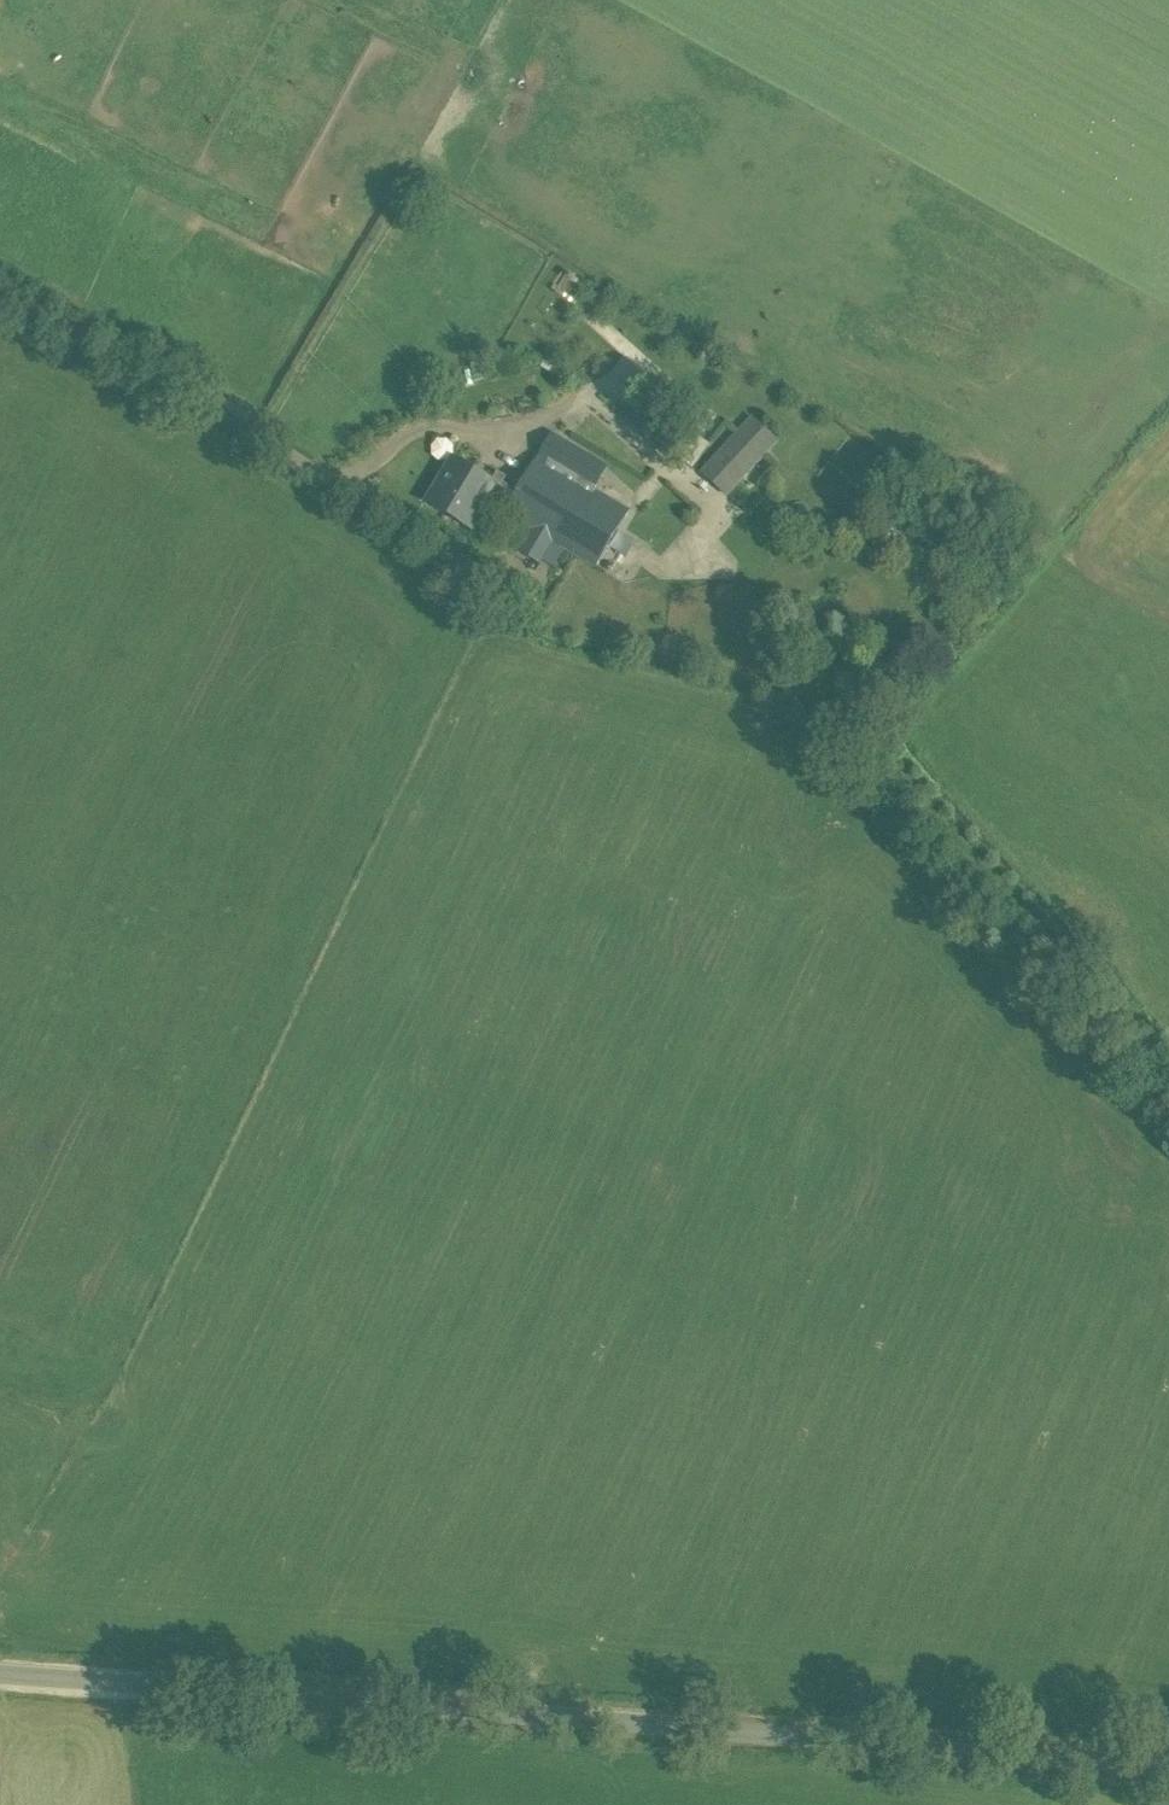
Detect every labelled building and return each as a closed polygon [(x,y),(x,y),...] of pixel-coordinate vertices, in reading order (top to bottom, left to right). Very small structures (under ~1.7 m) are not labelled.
[(480,476),(454,520),(471,530),(488,499),(506,509),(502,514),(529,530),(518,550),(550,569),(562,550),(592,568),(626,509),(593,490),(605,469),(631,493),(651,470),(589,414),(568,437),(591,458),(549,434),(515,494),(500,485),(503,479),(484,468),(480,476)] [(727,497),(778,441),(752,417),(701,473),(727,497)] [(454,520),(480,476),(451,460),(425,504),(454,520)]
